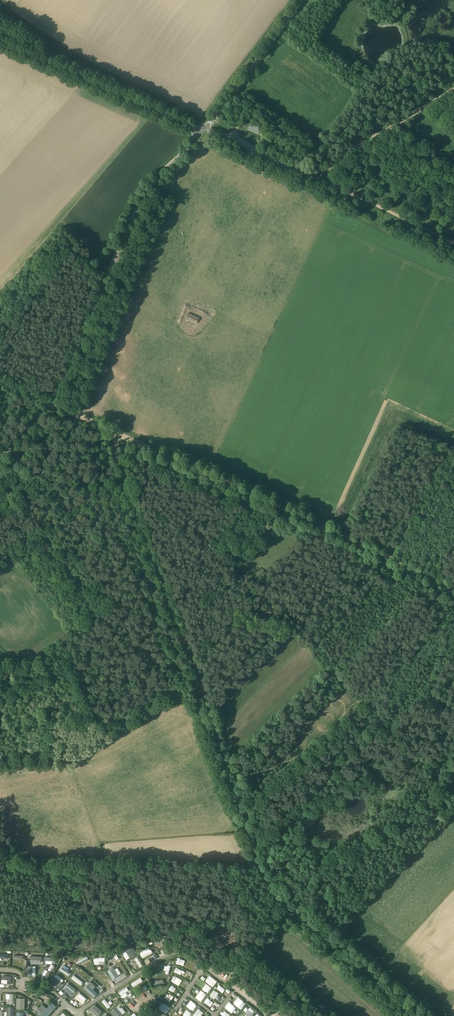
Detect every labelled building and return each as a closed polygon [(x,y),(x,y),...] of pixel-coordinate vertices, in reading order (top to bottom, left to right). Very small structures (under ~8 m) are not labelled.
[(264,531),(261,535),(267,540),(271,536),(269,535),(271,531),(268,529),(266,532),(264,531)] [(130,944),(124,948),(130,957),(135,954),(136,953),(130,944)] [(143,959),(151,953),(152,952),(151,951),(150,951),(141,956),(143,959)] [(79,964),(83,962),(84,964),(90,962),(88,956),(77,960),(79,964)] [(176,963),(183,966),(186,961),(178,957),(176,963)] [(69,968),(64,964),(60,970),(68,975),(70,972),(68,970),(69,968)] [(107,971),(113,979),(119,975),(114,967),(107,971)] [(51,973),(48,971),(42,980),(45,982),(51,973)] [(64,980),(56,974),(53,979),(60,984),(61,982),(62,982),(64,980)] [(83,982),(74,975),(72,978),(81,985),(83,982)] [(181,983),(183,980),(174,975),(171,981),(177,984),(178,982),(181,983)] [(206,981),(213,987),(217,981),(210,975),(206,981)] [(11,976),(2,976),(2,979),(7,980),(7,984),(11,984),(11,976)] [(76,990),(68,983),(66,986),(66,987),(64,989),(71,995),(73,993),(74,993),(76,990)] [(208,993),(212,987),(206,983),(202,989),(208,993)] [(222,993),(226,989),(219,984),(216,988),(222,993)] [(96,994),(88,985),(85,988),(93,996),(96,994)] [(121,995),(129,990),(127,987),(119,992),(121,995)] [(195,997),(201,1001),(207,994),(201,990),(195,997)] [(52,998),(44,991),(41,994),(46,998),(44,1002),(47,1004),(52,998)] [(167,992),(164,998),(171,1001),(173,996),(167,992)] [(75,998),(83,1004),(85,1001),(84,1001),(86,999),(80,993),(78,995),(77,995),(75,998)] [(207,997),(204,1001),(210,1006),(213,1001),(207,997)] [(24,1009),(25,998),(17,998),(16,1009),(24,1009)] [(105,999),(102,1001),(108,1008),(110,1006),(105,999)] [(236,1002),(241,1008),(245,1004),(240,999),(236,1002)] [(191,1001),(188,1006),(193,1011),(197,1006),(191,1001)] [(166,1014),(170,1008),(163,1002),(158,1007),(166,1014)] [(43,1004),(38,1009),(42,1013),(44,1010),(49,1015),(51,1012),(43,1004)] [(102,1012),(95,1005),(92,1008),(100,1015),(102,1012)] [(248,1015),(251,1015),(254,1010),(250,1007),(246,1014),(248,1015)] [(112,1011),(116,1015),(121,1015),(123,1014),(117,1008),(115,1009),(114,1009),(112,1011)] [(202,1015),(204,1011),(197,1008),(194,1015),(203,1015),(202,1015)]
